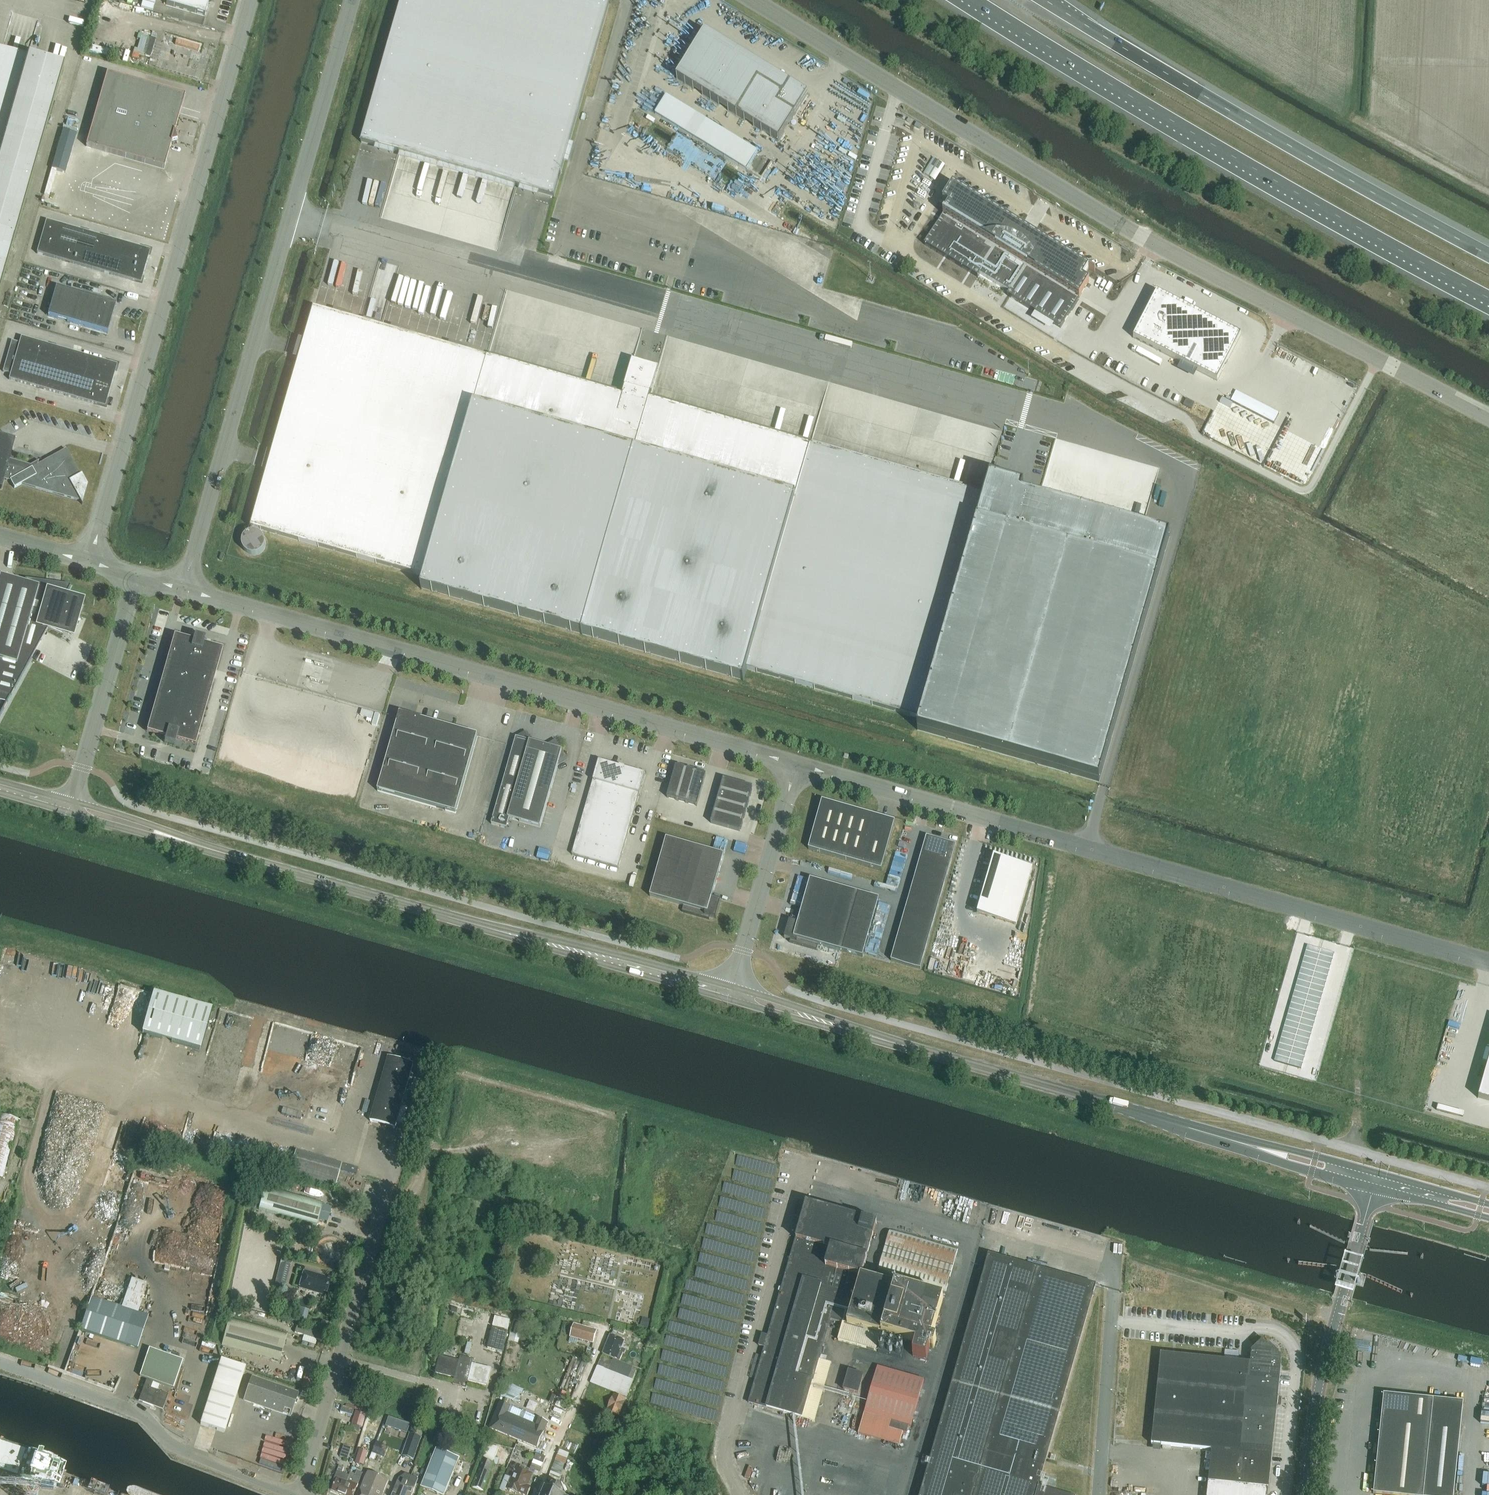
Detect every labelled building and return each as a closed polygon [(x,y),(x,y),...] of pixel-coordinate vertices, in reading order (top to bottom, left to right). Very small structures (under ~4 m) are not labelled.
[(166,5),(205,16),(209,2),(212,1),(212,0),(168,0),(166,5)] [(361,143),(362,142),(554,197),(609,4),(594,0),(402,0),(361,143)] [(703,36),(677,79),(779,142),(807,96),(790,85),(788,88),(703,36)] [(151,58),(156,40),(150,38),(145,57),(151,58)] [(194,41),(194,76),(207,76),(207,45),(204,45),(204,49),(198,49),(198,41),(194,41)] [(64,68),(0,50),(0,296),(64,68)] [(175,132),(185,96),(107,74),(86,147),(164,169),(171,144),(177,142),(175,132)] [(759,157),(665,98),(654,117),(747,175),(759,157)] [(65,173),(77,134),(62,130),(51,169),(65,173)] [(616,165),(630,141),(625,138),(611,162),(616,165)] [(936,179),(946,163),(935,156),(925,172),(936,179)] [(953,185),(943,201),(949,205),(924,245),(978,278),(980,275),(1009,293),(1007,296),(1061,329),(1089,282),(1083,278),(1089,269),(1095,273),(1095,272),(953,185)] [(76,187),(71,214),(84,216),(89,190),(76,187)] [(165,238),(172,212),(166,210),(160,237),(165,238)] [(120,242),(81,231),(46,221),(42,237),(37,254),(111,275),(137,282),(142,280),(145,267),(149,255),(146,250),(120,242)] [(108,333),(116,304),(56,287),(48,316),(108,333)] [(1215,322),(1208,319),(1204,317),(1193,311),(1157,292),(1133,338),(1217,382),(1241,336),(1215,322)] [(268,469),(251,528),(252,527),(425,577),(421,589),(422,589),(422,588),(582,634),(582,635),(583,634),(743,680),(743,681),(743,682),(747,669),(920,719),(920,720),(918,730),(1099,782),(1170,537),(1022,494),(1024,488),(990,478),(985,496),(984,496),(984,497),(810,448),(649,401),(651,395),(651,394),(650,395),(625,388),(622,398),(314,310),(314,309),(314,308),(300,358),(271,457),(268,469)] [(106,404),(111,386),(116,369),(113,364),(67,351),(21,338),(19,343),(12,341),(7,357),(3,372),(11,374),(9,380),(55,393),(101,406),(106,404)] [(1222,398),(1220,403),(1230,408),(1233,404),(1222,398)] [(1187,400),(1183,406),(1191,410),(1195,404),(1187,400)] [(1,489),(4,479),(10,481),(14,489),(22,484),(80,501),(82,505),(82,504),(81,501),(86,486),(82,478),(66,450),(38,465),(32,468),(31,468),(9,462),(12,452),(13,450),(6,437),(0,436),(0,489),(1,489)] [(998,476),(1010,479),(1019,444),(1008,441),(998,476)] [(0,577),(0,695),(9,698),(0,714),(0,717),(32,658),(36,650),(46,632),(47,629),(48,627),(56,630),(64,634),(68,636),(70,632),(74,624),(76,619),(78,615),(81,607),(78,605),(64,599),(71,586),(63,585),(61,585),(46,583),(44,583),(25,580),(25,581),(26,581),(26,584),(0,576),(0,577)] [(166,738),(164,743),(175,746),(176,741),(195,746),(222,650),(204,644),(205,639),(195,636),(193,641),(174,636),(147,732),(166,738)] [(375,711),(362,708),(360,714),(373,718),(375,711)] [(478,736),(422,720),(400,714),(378,791),(456,814),(478,736)] [(548,747),(530,742),(525,732),(516,738),(491,824),(505,828),(508,818),(540,828),(558,764),(568,759),(557,741),(548,747)] [(599,761),(572,855),(619,868),(646,775),(627,769),(625,769),(625,768),(620,766),(620,767),(599,761)] [(676,765),(667,797),(677,800),(686,768),(676,765)] [(686,768),(677,800),(687,803),(696,771),(686,768)] [(696,771),(687,803),(697,806),(706,774),(696,771)] [(723,779),(720,790),(750,798),(753,787),(723,779)] [(720,790),(717,801),(747,810),(750,798),(720,790)] [(717,801),(714,812),(744,821),(747,810),(717,801)] [(821,808),(821,807),(808,849),(881,870),(894,828),(893,827),(893,828),(887,848),(869,842),(874,823),(821,808)] [(714,812),(711,823),(741,832),(744,821),(714,812)] [(921,969),(956,846),(927,837),(891,961),(921,969)] [(667,839),(650,896),(684,906),(682,912),(709,919),(710,917),(716,919),(721,901),(712,899),(724,855),(667,839)] [(1033,869),(994,857),(977,915),(1016,926),(1033,869)] [(798,923),(789,921),(784,938),(790,940),(790,943),(816,951),(818,945),(862,958),(879,899),(810,880),(798,923)] [(1308,946),(1306,952),(1319,955),(1321,949),(1308,946)] [(1321,949),(1319,955),(1333,959),(1335,953),(1321,949)] [(1306,952),(1304,957),(1318,961),(1319,955),(1306,952)] [(1319,955),(1318,961),(1331,965),(1333,959),(1319,955)] [(1304,957),(1303,963),(1316,967),(1318,961),(1304,957)] [(1318,961),(1316,967),(1330,971),(1331,965),(1318,961)] [(1303,963),(1301,969),(1315,973),(1316,967),(1303,963)] [(1316,967),(1315,973),(1328,977),(1330,971),(1316,967)] [(1301,969),(1299,975),(1313,978),(1315,973),(1301,969)] [(1315,973),(1313,978),(1326,982),(1328,977),(1315,973)] [(1299,975),(1298,980),(1311,984),(1313,978),(1299,975)] [(1313,978),(1311,984),(1325,988),(1326,982),(1313,978)] [(1298,980),(1296,986),(1310,990),(1311,984),(1298,980)] [(1311,984),(1310,990),(1323,994),(1325,988),(1311,984)] [(1296,986),(1294,992),(1308,996),(1310,990),(1296,986)] [(1310,990),(1308,996),(1321,1000),(1323,994),(1310,990)] [(1294,992),(1293,998),(1306,1002),(1308,996),(1294,992)] [(142,1032),(142,1034),(201,1050),(212,1011),(153,994),(142,1032)] [(1308,996),(1306,1002),(1320,1005),(1321,1000),(1308,996)] [(1293,998),(1291,1003),(1305,1007),(1306,1002),(1293,998)] [(1306,1002),(1305,1007),(1318,1011),(1320,1005),(1306,1002)] [(1291,1003),(1289,1009),(1303,1013),(1305,1007),(1291,1003)] [(1305,1007),(1303,1013),(1317,1017),(1318,1011),(1305,1007)] [(1289,1009),(1288,1015),(1301,1019),(1303,1013),(1289,1009)] [(1303,1013),(1301,1019),(1315,1023),(1317,1017),(1303,1013)] [(1288,1015),(1286,1021),(1300,1025),(1301,1019),(1288,1015)] [(1301,1019),(1300,1025),(1313,1028),(1315,1023),(1301,1019)] [(1286,1021),(1284,1027),(1298,1030),(1300,1025),(1286,1021)] [(1300,1025),(1298,1030),(1312,1034),(1313,1028),(1300,1025)] [(1284,1027),(1283,1032),(1296,1036),(1298,1030),(1284,1027)] [(1298,1030),(1296,1036),(1310,1040),(1312,1034),(1298,1030)] [(1283,1032),(1281,1038),(1295,1042),(1296,1036),(1283,1032)] [(1296,1036),(1295,1042),(1308,1046),(1310,1040),(1296,1036)] [(1281,1038),(1280,1044),(1293,1048),(1295,1042),(1281,1038)] [(1295,1042),(1293,1048),(1307,1052),(1308,1046),(1295,1042)] [(1280,1044),(1278,1050),(1291,1053),(1293,1048),(1280,1044)] [(1293,1048),(1291,1053),(1305,1057),(1307,1052),(1293,1048)] [(1278,1050),(1276,1055),(1290,1059),(1291,1053),(1278,1050)] [(1291,1053),(1290,1059),(1303,1063),(1305,1057),(1291,1053)] [(1276,1055),(1275,1061),(1288,1065),(1290,1059),(1276,1055)] [(395,1129),(413,1064),(389,1057),(371,1122),(395,1129)] [(1290,1059),(1288,1065),(1302,1069),(1303,1063),(1290,1059)] [(1478,1099),(1488,1102),(1488,1061),(1478,1099)] [(285,1115),(304,1121),(306,1114),(287,1109),(285,1115)] [(2,1179),(20,1121),(0,1115),(0,1179),(2,1179)] [(335,1189),(340,1172),(342,1164),(295,1151),(288,1176),(335,1189)] [(257,1208),(263,1188),(253,1185),(247,1205),(257,1208)] [(317,1226),(323,1205),(265,1188),(259,1210),(317,1226)] [(831,1320),(843,1324),(838,1341),(877,1352),(881,1335),(917,1345),(913,1356),(927,1360),(930,1349),(934,1350),(937,1341),(932,1340),(944,1300),(860,1277),(875,1224),(797,1201),(793,1216),(802,1219),(768,1336),(762,1334),(759,1346),(765,1348),(749,1404),(815,1423),(832,1364),(819,1360),(831,1320)] [(958,1249),(890,1230),(878,1273),(946,1293),(958,1249)] [(292,1257),(294,1249),(287,1248),(285,1255),(292,1257)] [(1036,1269),(989,1255),(920,1494),(1070,1494),(1039,1486),(1096,1286),(1036,1269)] [(282,1259),(280,1265),(290,1268),(292,1261),(282,1259)] [(328,1278),(319,1276),(304,1272),(299,1288),(323,1295),(324,1292),(327,1293),(330,1282),(327,1281),(328,1278)] [(91,1297),(80,1330),(137,1349),(148,1317),(138,1313),(148,1285),(132,1280),(123,1308),(91,1297)] [(276,1283),(274,1289),(284,1291),(286,1285),(276,1283)] [(297,1319),(306,1322),(307,1316),(299,1314),(297,1319)] [(510,1321),(495,1317),(493,1327),(508,1330),(510,1321)] [(287,1334),(230,1318),(222,1345),(280,1361),(287,1334)] [(648,1329),(650,1321),(650,1320),(643,1318),(640,1327),(648,1329)] [(575,1325),(572,1338),(592,1343),(596,1331),(575,1325)] [(297,1326),(295,1333),(304,1336),(302,1342),(316,1346),(318,1340),(324,1342),(326,1334),(297,1326)] [(625,1330),(615,1326),(613,1331),(623,1335),(625,1330)] [(492,1329),(488,1349),(503,1352),(507,1333),(492,1329)] [(626,1350),(621,1348),(624,1341),(611,1336),(603,1355),(615,1359),(620,1361),(623,1354),(624,1354),(626,1350)] [(1156,1402),(1151,1445),(1212,1451),(1207,1494),(1268,1494),(1281,1366),(1281,1362),(1280,1358),(1278,1353),(1274,1349),(1270,1347),(1267,1345),(1263,1344),(1263,1340),(1251,1351),(1250,1363),(1238,1362),(1239,1352),(1225,1350),(1224,1360),(1160,1354),(1156,1402)] [(150,1349),(140,1377),(174,1389),(184,1361),(150,1349)] [(488,1386),(492,1369),(473,1365),(473,1360),(461,1357),(459,1361),(440,1357),(436,1374),(455,1378),(453,1385),(462,1387),(463,1384),(468,1385),(469,1382),(488,1386)] [(603,1357),(601,1362),(612,1367),(614,1362),(603,1357)] [(599,1367),(592,1384),(628,1398),(634,1381),(633,1381),(637,1371),(632,1370),(633,1367),(620,1361),(615,1359),(614,1362),(612,1367),(610,1372),(599,1367)] [(221,1360),(200,1424),(224,1432),(245,1368),(221,1360)] [(612,1367),(601,1362),(599,1367),(610,1372),(612,1367)] [(878,1367),(864,1414),(859,1434),(899,1446),(903,1433),(907,1434),(909,1427),(911,1427),(924,1380),(878,1367)] [(864,1375),(849,1371),(843,1390),(859,1395),(864,1375)] [(312,1387),(316,1374),(308,1372),(304,1385),(312,1387)] [(252,1378),(244,1400),(290,1416),(298,1394),(252,1378)] [(138,1401),(163,1410),(168,1395),(151,1389),(153,1383),(146,1380),(138,1401)] [(519,1403),(524,1390),(507,1384),(502,1396),(519,1403)] [(625,1400),(614,1395),(607,1411),(619,1416),(625,1400)] [(1431,1420),(1433,1400),(1384,1395),(1373,1494),(1379,1494),(1454,1494),(1461,1423),(1431,1420)] [(500,1403),(490,1428),(492,1429),(491,1429),(537,1449),(549,1423),(538,1418),(535,1425),(508,1413),(511,1407),(500,1403)] [(342,1406),(340,1411),(352,1415),(354,1409),(342,1406)] [(352,1425),(362,1428),(366,1413),(356,1411),(352,1425)] [(404,1433),(407,1424),(383,1417),(381,1426),(404,1433)] [(413,1425),(411,1432),(416,1434),(419,1427),(419,1426),(414,1424),(413,1425)] [(484,1431),(480,1430),(473,1426),(470,1432),(481,1437),(484,1431)] [(411,1433),(403,1456),(414,1460),(422,1437),(411,1433)] [(389,1447),(377,1442),(373,1453),(384,1458),(389,1447)] [(489,1444),(485,1455),(473,1489),(483,1492),(499,1448),(489,1444)] [(347,1447),(345,1455),(352,1457),(354,1449),(347,1447)] [(360,1449),(355,1463),(364,1466),(368,1452),(360,1449)] [(421,1488),(439,1494),(445,1494),(460,1459),(437,1449),(424,1481),(421,1488)] [(537,1454),(534,1461),(543,1464),(546,1458),(537,1454)] [(534,1461),(531,1468),(540,1472),(543,1464),(534,1461)] [(509,1486),(510,1486),(508,1490),(518,1494),(518,1493),(522,1494),(528,1494),(531,1488),(528,1487),(533,1475),(529,1473),(530,1471),(515,1465),(514,1468),(511,1467),(507,1476),(512,1478),(509,1486)] [(349,1476),(343,1473),(345,1468),(340,1466),(334,1480),(336,1481),(332,1491),(341,1494),(342,1494),(349,1477),(349,1476)] [(349,1476),(349,1477),(342,1494),(354,1494),(362,1474),(357,1472),(356,1475),(351,1473),(349,1476)] [(368,1472),(359,1494),(383,1494),(389,1481),(368,1472)] [(415,1489),(418,1479),(411,1476),(407,1485),(404,1494),(412,1494),(415,1489)] [(407,1485),(398,1482),(393,1494),(404,1494),(407,1485)] [(561,1494),(563,1490),(561,1485),(556,1483),(552,1485),(550,1490),(545,1488),(542,1494),(563,1494),(561,1494)]
